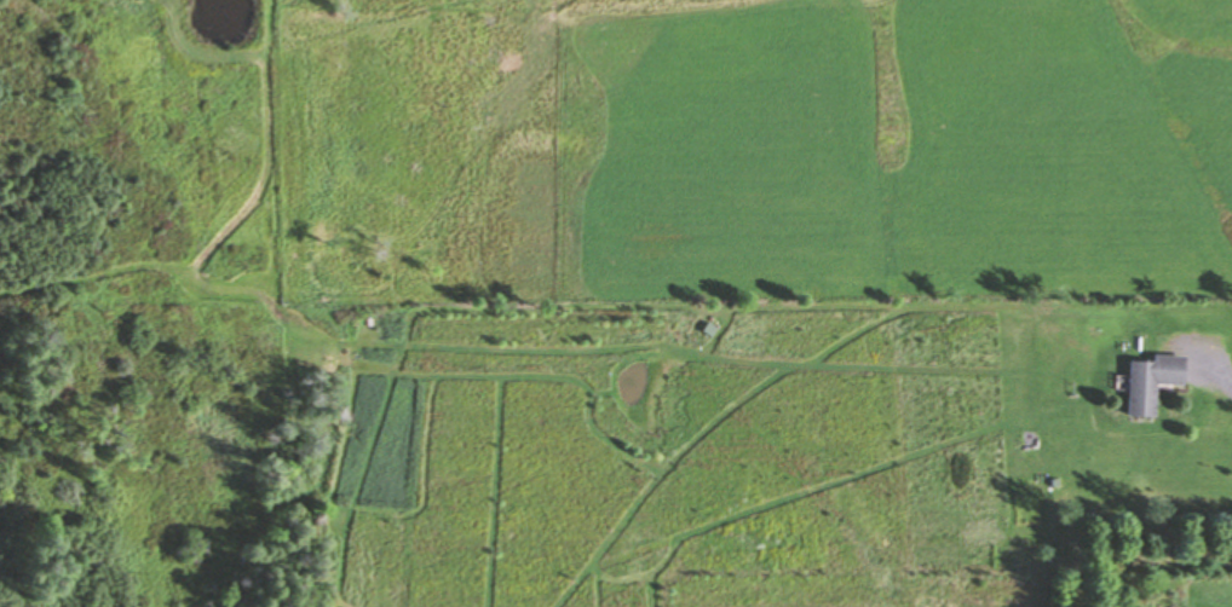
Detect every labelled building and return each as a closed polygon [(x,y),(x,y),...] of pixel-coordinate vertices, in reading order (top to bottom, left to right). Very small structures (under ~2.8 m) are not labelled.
[(1178,384),(1178,356),(1122,354),(1121,416),(1148,416),(1149,383),(1178,384)]
